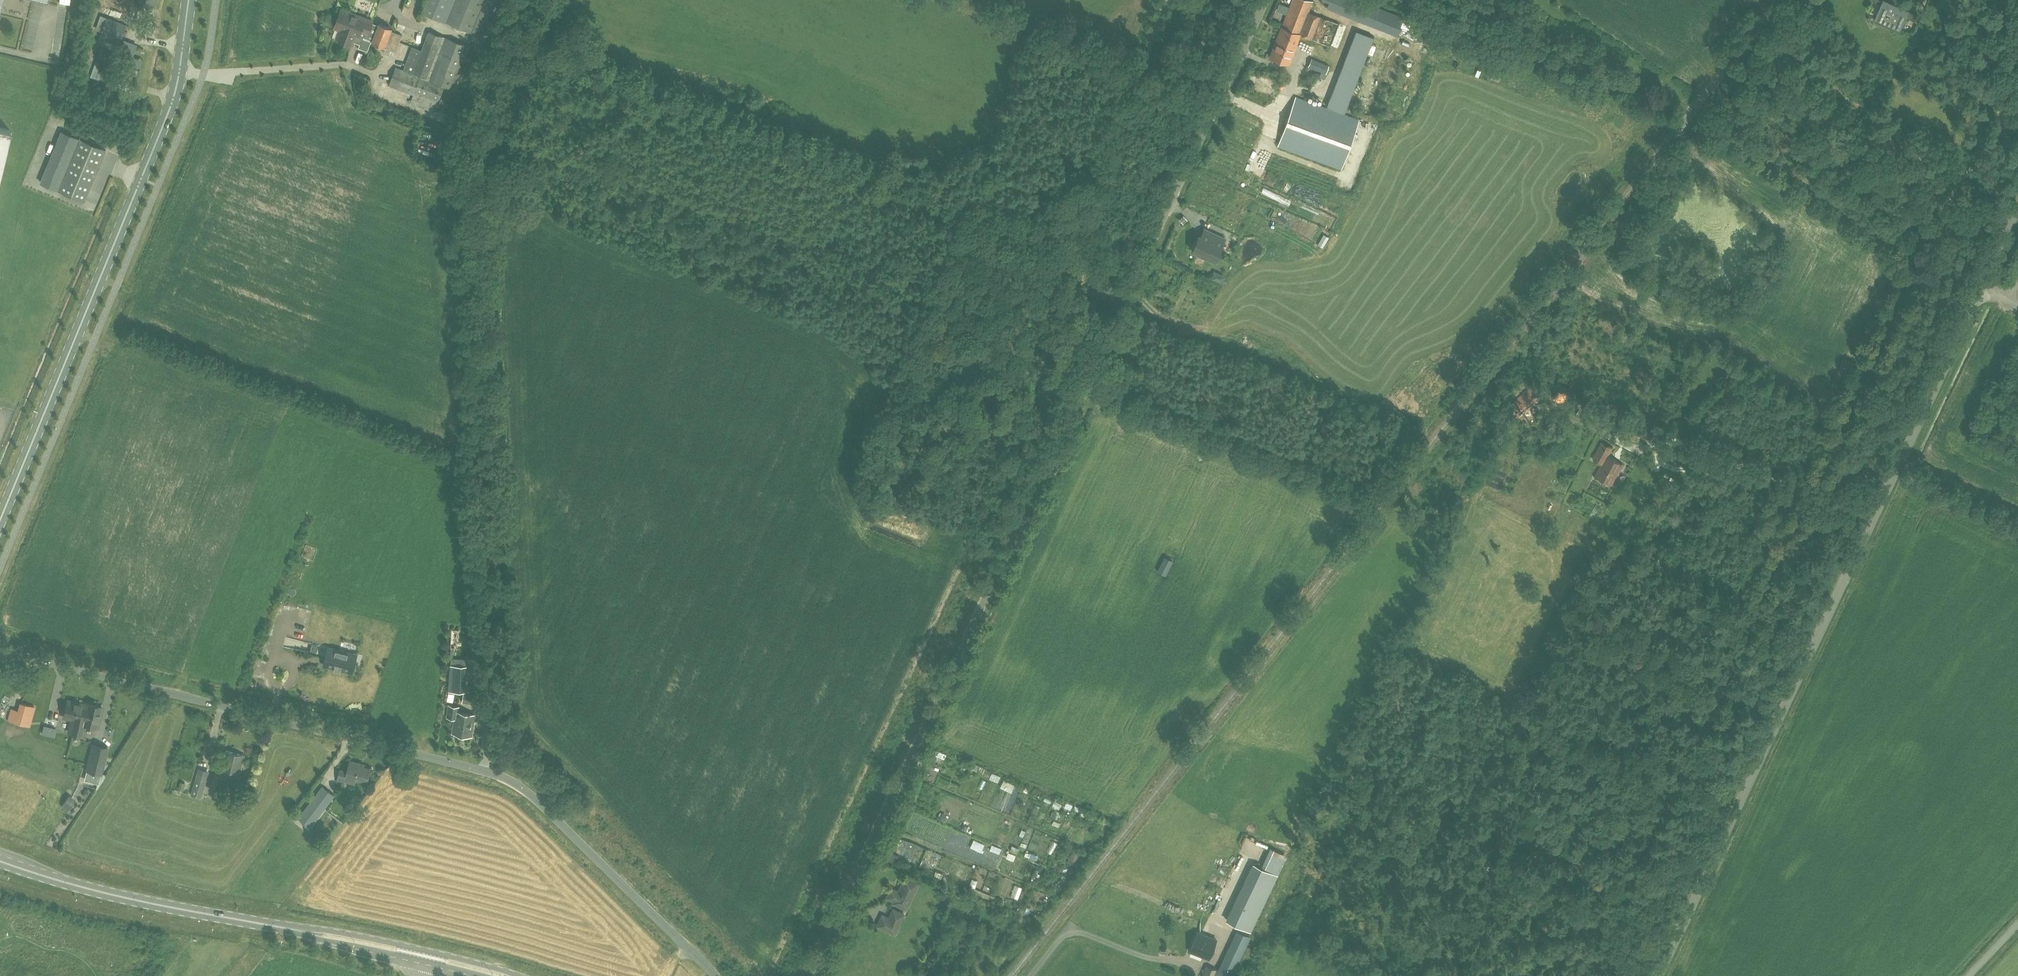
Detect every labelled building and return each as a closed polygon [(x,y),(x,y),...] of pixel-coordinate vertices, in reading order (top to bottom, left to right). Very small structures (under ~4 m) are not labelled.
[(156,0),(137,0),(136,4),(153,8),(156,0)] [(427,14),(481,36),(495,0),(433,0),(427,14)] [(1339,23),(1321,16),(1309,11),(1313,1),(1311,0),(1292,0),(1270,57),(1288,64),(1300,34),(1312,38),(1312,39),(1330,46),(1339,49),(1348,26),(1339,23)] [(1369,2),(1363,0),(1325,0),(1329,2),(1327,7),(1361,21),(1375,26),(1382,8),(1369,2)] [(1919,14),(1886,0),(1885,0),(1876,21),(1893,28),(1894,25),(1901,28),(1906,16),(1916,21),(1919,14)] [(1398,27),(1402,16),(1383,8),(1378,20),(1398,27)] [(338,18),(334,27),(339,29),(335,38),(340,40),(353,45),(354,40),(357,41),(357,42),(361,43),(360,46),(368,49),(370,42),(369,40),(363,37),(364,36),(360,34),(361,31),(364,32),(368,33),(373,21),(341,9),(338,18)] [(128,24),(107,16),(98,43),(118,50),(128,24)] [(402,35),(391,30),(392,28),(379,23),(372,42),(396,51),(402,35)] [(409,45),(401,68),(396,66),(389,85),(395,87),(392,96),(435,112),(438,102),(445,86),(455,89),(471,46),(445,36),(441,35),(426,29),(422,39),(423,39),(419,49),(409,45)] [(1344,112),(1374,36),(1358,29),(1328,106),(1344,112)] [(1326,73),(1330,65),(1312,58),(1309,66),(1326,73)] [(1342,169),(1360,119),(1296,96),(1278,145),(1342,169)] [(10,130),(0,127),(0,171),(10,130)] [(106,149),(80,139),(62,131),(41,182),(59,190),(85,200),(106,149)] [(1215,260),(1226,238),(1204,228),(1201,236),(1199,235),(1192,250),(1215,260)] [(1586,412),(1579,409),(1576,414),(1584,418),(1586,412)] [(1613,484),(1624,464),(1608,456),(1612,447),(1603,442),(1596,454),(1606,459),(1597,476),(1613,484)] [(1173,561),(1164,557),(1158,570),(1166,574),(1173,561)] [(339,650),(328,647),(324,665),(353,672),(356,658),(348,656),(349,652),(339,650)] [(451,658),(451,666),(450,666),(449,690),(464,691),(462,702),(478,705),(480,687),(466,685),(467,667),(466,667),(466,659),(451,658)] [(86,704),(85,704),(68,700),(64,716),(72,719),(69,732),(75,733),(79,714),(83,715),(86,704)] [(79,714),(75,733),(83,735),(85,723),(98,726),(102,707),(86,703),(85,704),(86,704),(83,715),(79,714)] [(34,707),(21,704),(16,723),(29,726),(34,707)] [(472,736),(476,714),(456,711),(456,708),(450,707),(448,717),(455,718),(452,733),(472,736)] [(108,747),(93,744),(87,770),(85,778),(99,781),(101,773),(108,747)] [(240,772),(245,755),(226,750),(222,768),(240,772)] [(355,784),(355,781),(356,779),(367,781),(370,768),(359,766),(360,763),(350,761),(347,772),(340,770),(338,776),(346,778),(345,781),(355,784)] [(203,798),(210,772),(200,769),(193,795),(203,798)] [(221,789),(224,776),(214,773),(210,787),(221,789)] [(978,791),(982,783),(969,778),(966,786),(978,791)] [(311,827),(335,795),(323,786),(298,817),(311,827)] [(1069,800),(1067,806),(1075,808),(1077,803),(1069,800)] [(971,814),(970,819),(981,823),(982,818),(971,814)] [(977,830),(979,824),(968,821),(966,827),(977,830)] [(971,844),(973,836),(962,832),(960,840),(971,844)] [(1250,931),(1277,875),(1253,864),(1227,920),(1250,931)] [(1035,872),(1033,880),(1041,882),(1043,875),(1035,872)] [(919,883),(905,877),(899,891),(891,888),(887,897),(894,901),(893,903),(907,909),(919,883)] [(1020,904),(1024,893),(1018,890),(1014,902),(1020,904)] [(895,936),(904,914),(893,909),(889,919),(883,917),(878,928),(895,936)] [(1218,970),(1206,966),(1202,975),(1232,975),(1250,937),(1236,930),(1224,958),(1218,970)] [(1209,958),(1216,939),(1197,931),(1190,951),(1209,958)]
